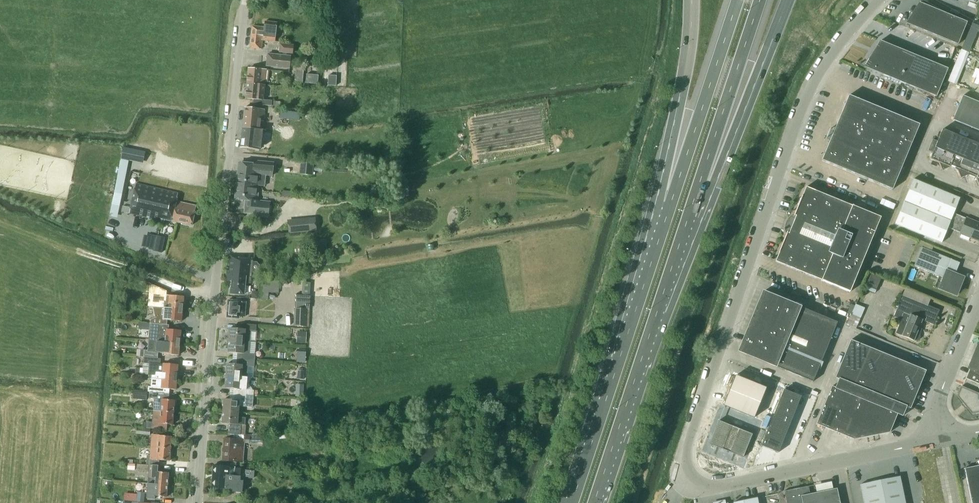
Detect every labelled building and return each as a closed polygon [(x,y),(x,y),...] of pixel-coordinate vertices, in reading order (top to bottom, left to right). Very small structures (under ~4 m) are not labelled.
[(908,22),(907,22),(906,23),(958,45),(967,22),(966,22),(965,22),(958,19),(947,14),(947,15),(940,12),(940,11),(938,10),(938,11),(930,8),(931,7),(919,2),(918,4),(919,5),(908,22)] [(263,39),(267,39),(276,40),(278,22),(264,20),(263,29),(252,27),(249,48),(261,50),(263,39)] [(864,67),(936,97),(948,69),(880,41),(879,42),(880,43),(866,66),(865,65),(864,67)] [(292,54),(293,45),(279,43),(278,52),(282,53),(282,55),(267,53),(265,66),(289,69),(291,56),(285,55),(285,53),(292,54)] [(946,53),(958,57),(950,80),(958,83),(969,50),(949,44),(946,53)] [(337,68),(338,58),(329,57),(329,67),(337,68)] [(303,68),(295,68),(293,81),(302,82),(303,68)] [(246,85),(265,86),(267,71),(248,69),(246,85)] [(318,75),(306,74),(306,83),(318,84),(318,75)] [(336,86),(337,76),(329,75),(328,85),(336,86)] [(264,100),(265,86),(246,85),(245,99),(254,100),(253,106),(271,107),(280,108),(280,102),(264,100)] [(835,128),(906,157),(919,125),(849,95),(835,128)] [(962,95),(952,120),(978,131),(978,102),(962,95)] [(264,110),(245,108),(243,128),(262,130),(264,110)] [(290,119),(300,120),(301,113),(291,112),(290,119)] [(243,128),(240,147),(259,150),(262,130),(243,128)] [(906,157),(835,128),(822,160),(861,177),(879,184),(888,188),(892,190),(906,157)] [(930,159),(939,163),(942,170),(950,167),(958,170),(961,178),(969,175),(976,178),(978,185),(978,145),(942,129),(930,159)] [(937,141),(933,139),(928,151),(932,153),(937,141)] [(121,156),(144,161),(146,152),(123,147),(121,156)] [(240,164),(238,181),(250,182),(250,186),(258,187),(259,185),(265,186),(266,177),(273,178),(274,165),(253,162),(253,166),(240,164)] [(314,163),(300,162),(299,174),(313,175),(314,163)] [(137,180),(140,172),(132,169),(129,177),(137,180)] [(950,220),(960,198),(913,179),(904,201),(950,220)] [(250,182),(238,181),(235,198),(246,199),(245,209),(253,210),(252,213),(268,215),(269,212),(270,212),(271,206),(269,206),(270,203),(259,202),(259,200),(257,200),(258,187),(250,186),(250,182)] [(137,184),(130,215),(164,223),(165,220),(192,226),(196,207),(176,202),(178,194),(146,186),(137,184)] [(775,261),(785,265),(821,280),(821,281),(822,281),(850,292),(858,273),(856,272),(871,236),(872,237),(880,217),(853,206),(853,205),(852,205),(852,206),(815,191),(806,187),(802,196),(793,216),(794,216),(794,215),(799,217),(792,235),(787,233),(788,232),(787,232),(779,252),(775,261)] [(941,243),(950,220),(904,201),(895,224),(941,243)] [(315,217),(287,220),(289,233),(316,230),(315,217)] [(960,233),(978,241),(978,223),(966,218),(960,233)] [(157,235),(153,251),(162,253),(166,237),(157,235)] [(921,247),(914,266),(943,278),(941,282),(948,285),(946,290),(957,294),(964,277),(955,274),(959,263),(921,247)] [(232,281),(231,293),(243,294),(244,283),(250,283),(253,259),(229,256),(227,281),(232,281)] [(870,272),(865,284),(877,289),(882,276),(870,272)] [(311,282),(303,282),(302,294),(310,295),(311,282)] [(260,284),(259,299),(268,299),(269,285),(260,284)] [(772,296),(773,296),(763,292),(742,341),(739,351),(745,354),(767,363),(767,362),(772,364),(772,365),(785,370),(791,372),(798,375),(803,377),(803,378),(813,382),(821,361),(823,356),(827,348),(826,348),(828,342),(829,342),(837,322),(828,318),(827,319),(822,316),(815,313),(815,314),(809,311),(810,311),(790,303),(785,301),(778,298),(772,296)] [(294,308),(310,309),(310,295),(302,294),(295,294),(294,308)] [(153,308),(182,310),(184,296),(169,295),(169,304),(146,302),(146,305),(153,306),(153,308)] [(933,325),(940,310),(903,295),(896,310),(904,313),(896,333),(914,341),(917,341),(919,339),(920,337),(919,334),(917,332),(922,320),(933,325)] [(228,300),(226,318),(238,319),(239,316),(244,317),(245,301),(228,300)] [(855,302),(848,323),(857,326),(865,306),(855,302)] [(167,324),(167,320),(182,321),(182,310),(153,308),(155,317),(150,319),(150,323),(167,324)] [(307,328),(308,309),(294,309),(294,327),(307,328)] [(180,344),(181,331),(168,330),(169,325),(150,323),(150,330),(156,330),(155,337),(158,337),(157,342),(180,344)] [(230,328),(229,342),(250,344),(251,330),(241,329),(230,328)] [(902,416),(906,407),(910,408),(926,370),(917,367),(917,369),(911,367),(911,366),(901,362),(895,360),(896,358),(880,352),(880,354),(874,352),(874,351),(864,346),(864,347),(858,345),(859,343),(851,340),(835,378),(839,379),(835,388),(897,414),(902,416)] [(179,355),(180,344),(157,342),(148,341),(147,350),(158,351),(158,352),(164,353),(164,354),(179,355)] [(235,353),(235,360),(255,363),(255,354),(249,354),(250,344),(229,342),(228,352),(235,353)] [(970,369),(978,373),(978,345),(969,369),(970,369)] [(306,352),(297,352),(297,362),(306,363),(306,352)] [(155,375),(155,376),(177,378),(178,365),(163,363),(163,364),(160,364),(161,358),(158,358),(144,356),(143,363),(150,363),(149,374),(155,375)] [(254,366),(255,363),(235,360),(234,364),(227,364),(226,377),(252,380),(252,379),(253,379),(253,378),(247,378),(248,366),(254,366)] [(963,404),(966,408),(967,407),(973,414),(978,413),(978,393),(978,390),(978,373),(970,369),(963,386),(962,386),(958,396),(964,403),(963,404)] [(766,388),(735,375),(723,405),(754,418),(766,388)] [(177,378),(155,376),(154,378),(152,378),(151,386),(149,386),(148,391),(150,391),(150,393),(169,395),(169,389),(176,389),(177,378)] [(254,397),(254,390),(247,389),(247,383),(248,382),(252,380),(226,377),(225,388),(234,389),(234,395),(254,397)] [(296,384),(296,396),(304,397),(304,385),(296,384)] [(890,432),(897,414),(835,388),(832,386),(816,424),(854,439),(890,432)] [(784,389),(780,399),(797,406),(801,396),(784,389)] [(147,392),(133,391),(133,399),(147,400),(147,392)] [(169,395),(150,393),(149,398),(155,399),(154,410),(174,412),(175,400),(168,400),(169,395)] [(234,395),(234,400),(224,399),(223,412),(239,413),(239,406),(245,406),(246,400),(253,401),(254,397),(234,395)] [(780,399),(776,408),(793,415),(797,406),(780,399)] [(776,408),(772,417),(790,424),(793,415),(776,408)] [(173,424),(174,412),(154,410),(153,422),(147,421),(147,422),(144,422),(143,427),(167,429),(167,423),(173,424)] [(239,417),(239,413),(223,412),(222,423),(229,424),(228,434),(228,435),(230,435),(247,436),(247,435),(245,434),(244,435),(241,435),(242,424),(246,425),(246,417),(239,417)] [(772,417),(769,427),(786,434),(790,424),(772,417)] [(730,452),(739,429),(732,426),(722,449),(730,452)] [(769,427),(765,436),(782,443),(786,434),(769,427)] [(299,431),(299,441),(309,441),(309,432),(299,431)] [(249,441),(263,442),(263,433),(254,433),(252,435),(247,435),(247,436),(230,435),(228,435),(228,438),(224,438),(223,461),(242,462),(243,442),(249,442),(249,441)] [(171,450),(172,436),(159,435),(152,434),(151,448),(171,450)] [(765,436),(761,446),(778,452),(782,443),(765,436)] [(170,461),(171,450),(151,448),(150,455),(148,455),(147,464),(138,464),(137,465),(161,466),(158,466),(159,460),(170,461)] [(963,469),(964,469),(965,469),(972,502),(978,502),(978,465),(978,464),(978,466),(963,469)] [(161,472),(161,466),(137,465),(137,471),(149,472),(148,484),(155,484),(155,485),(167,486),(169,473),(161,472)] [(243,492),(245,468),(213,465),(212,488),(234,489),(233,491),(243,492)] [(860,484),(864,502),(905,502),(900,476),(860,484)] [(167,497),(167,486),(155,485),(154,492),(147,492),(147,496),(154,497),(154,496),(167,497)] [(837,488),(810,494),(808,486),(784,491),(787,502),(840,502),(837,488)] [(145,502),(145,492),(137,492),(137,502),(145,502)]
